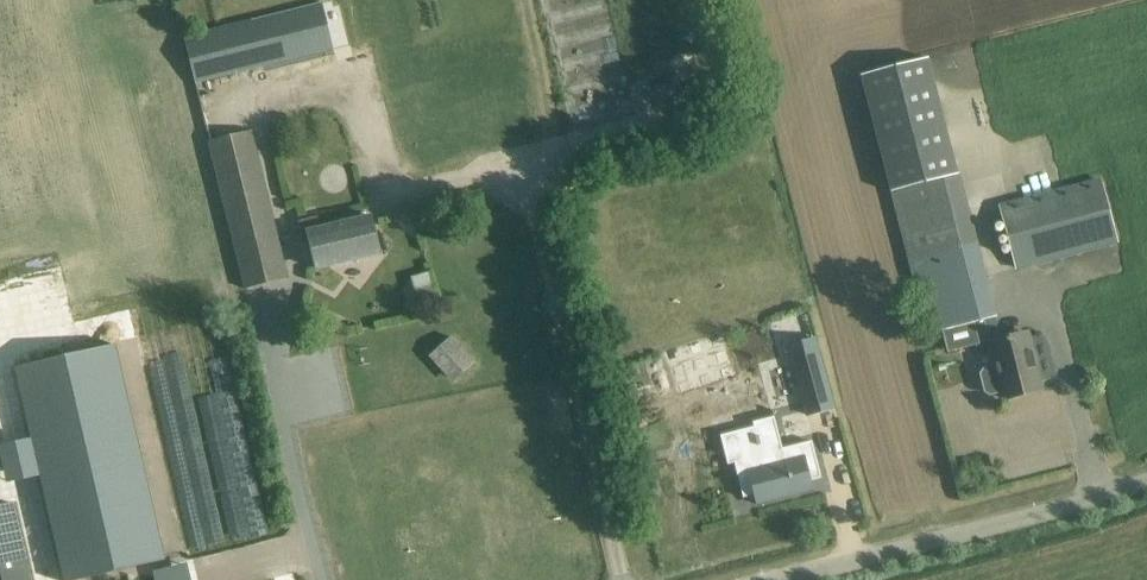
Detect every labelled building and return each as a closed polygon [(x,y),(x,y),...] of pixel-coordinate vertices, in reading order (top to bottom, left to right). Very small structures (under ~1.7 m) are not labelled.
[(185,37),(197,84),(332,51),(320,4),(185,37)] [(970,325),(994,318),(961,194),(931,79),(925,60),(859,77),(864,97),(895,212),(908,263),(923,320),(938,316),(943,332),(970,325)] [(288,278),(252,131),(210,142),(245,289),(288,278)] [(1114,242),(1098,182),(998,208),(1014,269),(1114,242)] [(318,216),(298,221),(302,236),(304,245),(310,244),(316,268),(380,253),(372,220),(371,216),(321,228),(318,216)] [(434,303),(435,282),(413,280),(412,301),(434,303)] [(1001,341),(990,344),(996,367),(984,370),(981,375),(986,392),(991,395),(1002,392),(1004,399),(1041,389),(1027,335),(1001,341)] [(473,363),(454,338),(434,353),(454,378),(473,363)] [(815,339),(788,346),(807,415),(834,408),(815,339)] [(15,367),(15,368),(64,579),(78,579),(165,560),(115,345),(115,344),(15,367)] [(774,416),(752,422),(754,427),(720,435),(728,465),(734,463),(783,450),(782,448),(774,416)] [(812,441),(782,448),(783,450),(734,463),(743,498),(755,495),(757,504),(812,490),(810,481),(821,478),(812,441)] [(13,498),(0,502),(0,579),(34,579),(13,498)]
